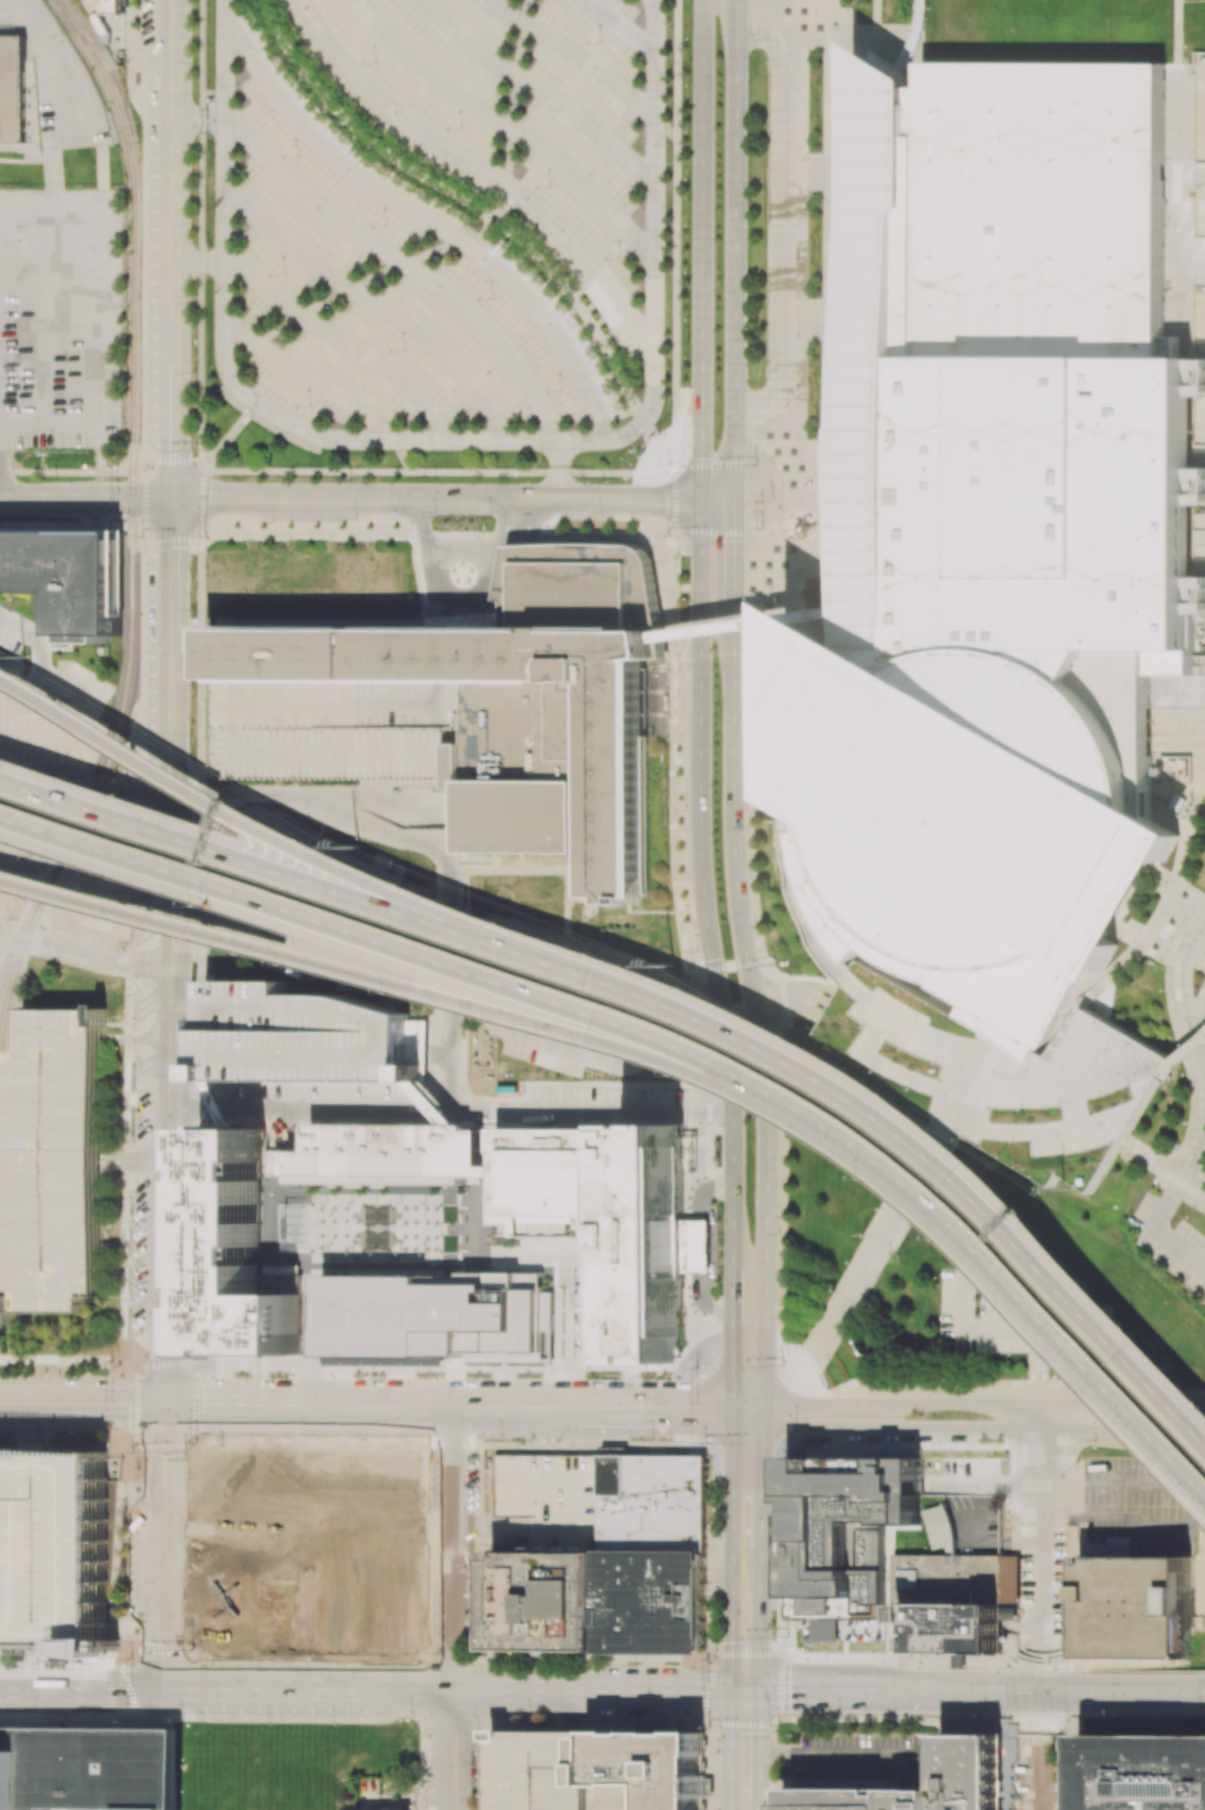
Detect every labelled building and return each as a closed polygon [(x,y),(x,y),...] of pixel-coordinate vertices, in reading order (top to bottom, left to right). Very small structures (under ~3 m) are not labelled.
[(93,4),(106,4),(106,13),(125,13),(125,0),(93,0),(93,4)] [(913,18),(915,0),(927,0),(926,18),(924,36),(917,55),(909,70),(902,67),(896,62),(908,37),(913,18)] [(26,143),(27,35),(0,35),(0,143),(26,143)] [(1153,798),(1154,672),(1197,672),(1197,647),(1201,647),(1203,355),(1168,355),(1169,62),(926,62),(926,87),(920,87),(920,78),(909,70),(902,67),(896,62),(859,38),(857,619),(857,630),(796,594),(796,610),(795,795),(801,799),(801,813),(802,832),(794,832),(799,862),(806,891),(816,917),(831,944),(846,963),(863,944),(884,961),(905,972),(925,981),(943,985),(943,988),(967,1002),(957,1017),(980,1030),(981,1030),(982,1031),(1029,1066),(1037,1052),(1039,1046),(1048,1050),(1092,971),(1112,984),(1117,975),(1106,968),(1185,835),(1200,832),(1197,831),(1195,826),(1159,802),(1153,798)] [(1165,355),(1178,356),(1179,336),(1165,336),(1165,355)] [(57,596),(0,596),(0,530),(1,529),(123,531),(123,616),(122,619),(119,619),(119,640),(112,640),(107,640),(107,647),(69,647),(69,639),(57,639),(57,633),(57,596)] [(212,627),(211,780),(443,782),(443,789),(460,789),(459,853),(595,854),(594,904),(646,905),(647,659),(659,655),(658,645),(656,631),(663,628),(664,624),(650,557),(639,546),(510,545),(490,630),(212,627)] [(201,980),(201,999),(201,1010),(201,1030),(201,1062),(201,1079),(218,1079),(404,1080),(421,1080),(421,1064),(404,1064),(404,1053),(405,1031),(405,1028),(405,1019),(405,1015),(337,997),(316,994),(280,994),(280,980),(201,980)] [(20,1010),(20,1050),(6,1050),(6,1074),(5,1295),(0,1295),(0,1312),(5,1312),(5,1322),(5,1328),(14,1328),(14,1312),(82,1313),(82,1296),(97,1296),(98,1161),(98,1039),(98,1025),(103,1025),(103,1003),(94,1003),(94,1010),(20,1010)] [(405,1019),(405,1028),(405,1031),(404,1053),(404,1064),(421,1064),(421,1080),(424,1080),(426,1053),(426,1028),(426,1021),(405,1019)] [(218,1079),(207,1079),(220,1109),(229,1128),(240,1128),(231,1109),(218,1079)] [(460,1124),(448,1110),(421,1080),(404,1080),(431,1110),(445,1124),(460,1124)] [(468,1124),(460,1124),(445,1124),(308,1123),(308,1151),(285,1151),(272,1151),(271,1176),(285,1176),(459,1177),(482,1177),(496,1177),(496,1166),(482,1165),(483,1129),(468,1129),(468,1124)] [(626,1347),(625,1363),(682,1363),(682,1335),(684,1335),(684,1272),(684,1219),(685,1146),(683,1146),(683,1130),(683,1123),(627,1123),(627,1130),(496,1129),(496,1166),(496,1177),(495,1225),(515,1225),(515,1236),(527,1236),(585,1238),(594,1238),(594,1246),(594,1266),(583,1266),(583,1347),(626,1347)] [(300,1356),(300,1293),(261,1293),(261,1273),(262,1128),(240,1128),(229,1128),(200,1127),(198,1355),(300,1356)] [(285,1184),(459,1184),(459,1177),(285,1176),(285,1184)] [(912,1211),(885,1199),(879,1213),(881,1214),(877,1222),(873,1232),(880,1236),(876,1244),(894,1252),(912,1211)] [(306,1207),(306,1250),(284,1250),(284,1207),(306,1207)] [(684,1272),(709,1272),(709,1220),(684,1219),(684,1272)] [(495,1225),(515,1225),(515,1236),(495,1236),(495,1225)] [(583,1266),(594,1266),(594,1246),(583,1246),(583,1266)] [(76,1643),(0,1641),(0,1450),(98,1451),(97,1636),(110,1636),(107,1656),(75,1653),(76,1643)] [(495,1455),(495,1518),(533,1518),(533,1550),(597,1551),(598,1456),(495,1455)] [(598,1456),(704,1457),(703,1552),(597,1551),(598,1456)] [(787,1618),(884,1618),(885,1524),(920,1524),(920,1458),(787,1458),(787,1503),(788,1503),(787,1618)] [(1001,1555),(956,1555),(956,1551),(956,1546),(956,1544),(956,1541),(956,1537),(955,1533),(954,1526),(952,1521),(950,1517),(949,1513),(949,1511),(946,1507),(945,1505),(944,1501),(956,1496),(959,1495),(964,1494),(968,1494),(971,1494),(975,1494),(979,1494),(981,1494),(985,1494),(990,1496),(990,1538),(1001,1538),(1001,1555)] [(950,1555),(948,1546),(933,1550),(923,1511),(945,1505),(946,1507),(949,1511),(949,1513),(950,1517),(952,1521),(954,1526),(955,1533),(956,1537),(956,1541),(956,1544),(956,1546),(956,1551),(956,1555),(950,1555)] [(491,1550),(490,1653),(597,1653),(597,1551),(533,1550),(491,1550)] [(597,1551),(597,1653),(702,1653),(703,1552),(597,1551)] [(950,1555),(894,1555),(894,1603),(899,1603),(903,1603),(903,1620),(915,1620),(915,1624),(915,1637),(915,1648),(915,1654),(932,1654),(952,1654),(964,1654),(967,1654),(1000,1654),(1001,1619),(1001,1618),(1001,1607),(1001,1603),(1001,1555),(956,1555),(950,1555)] [(1019,1555),(1019,1603),(1017,1603),(1001,1603),(1001,1555),(1019,1555)] [(1089,1556),(1082,1556),(1082,1585),(1082,1600),(1081,1659),(1190,1660),(1190,1616),(1190,1586),(1190,1556),(1095,1556),(1089,1556)] [(1017,1607),(1017,1608),(1017,1613),(1017,1619),(1001,1619),(1001,1618),(1001,1607),(1017,1607)] [(907,1648),(915,1648),(915,1637),(907,1637),(907,1648)] [(951,1668),(952,1654),(964,1654),(964,1668),(951,1668)] [(180,1728),(0,1727),(0,1809),(48,1809),(48,1808),(120,1808),(120,1809),(180,1809),(180,1728)] [(493,1809),(589,1809),(590,1732),(493,1731),(493,1809)] [(703,1732),(703,1809),(589,1809),(590,1732),(703,1732)] [(1081,1735),(1081,1809),(1204,1809),(1204,1735),(1081,1735)] [(797,1809),(1014,1809),(1015,1737),(952,1737),(952,1791),(906,1790),(797,1790),(797,1809)]
